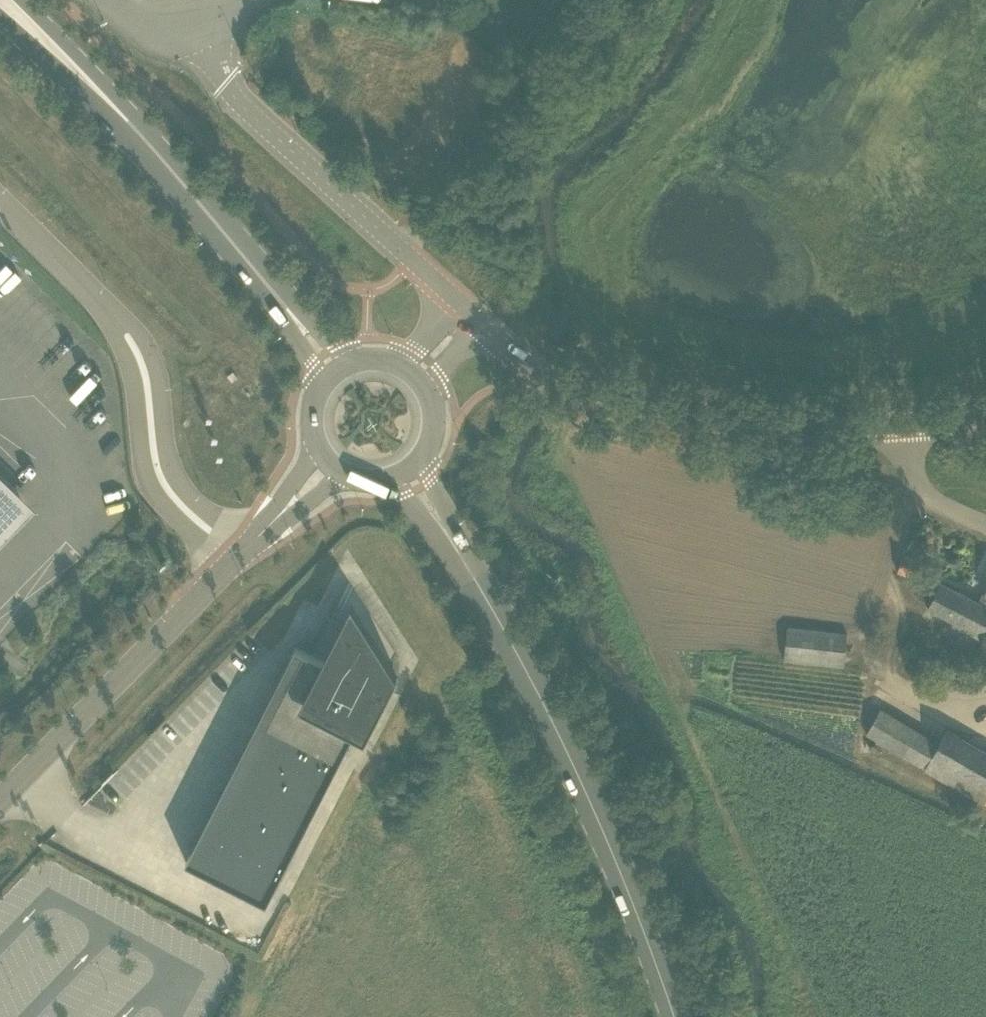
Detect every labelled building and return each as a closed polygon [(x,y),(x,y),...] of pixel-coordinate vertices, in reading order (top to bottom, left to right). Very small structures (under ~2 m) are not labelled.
[(20,496),(8,485),(9,485),(0,476),(0,517),(20,496)] [(941,584),(929,610),(952,621),(951,626),(985,641),(985,605),(941,584)] [(358,725),(370,731),(398,676),(356,610),(329,663),(296,646),(292,655),(300,660),(199,857),(191,852),(186,861),(267,903),(358,725)] [(843,669),(847,633),(787,626),(783,662),(843,669)] [(865,728),(868,729),(865,733),(985,804),(985,747),(949,726),(939,741),(868,701),(857,721),(866,726),(865,728)]
